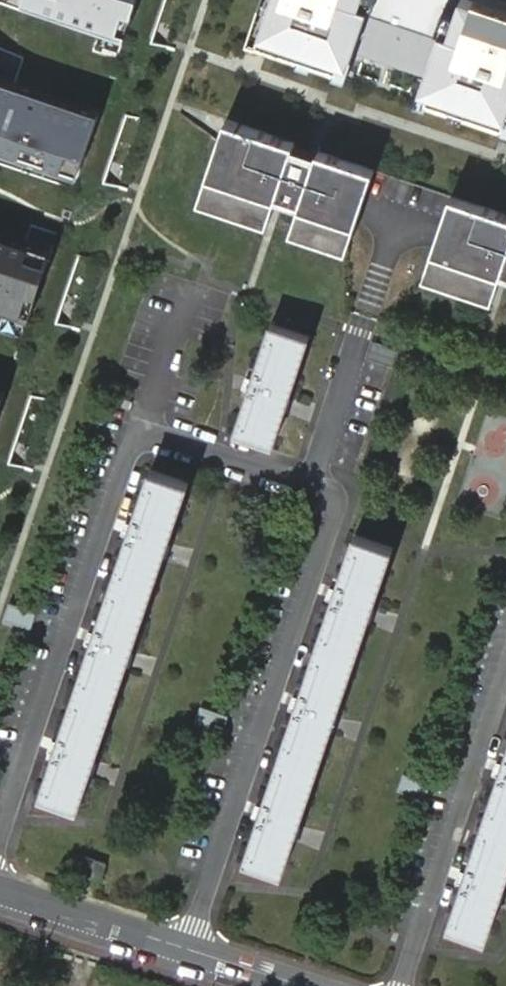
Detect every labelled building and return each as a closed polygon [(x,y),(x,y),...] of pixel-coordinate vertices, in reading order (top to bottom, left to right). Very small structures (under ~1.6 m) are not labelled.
[(121,30),(129,6),(137,9),(140,0),(32,0),(121,30)] [(473,111),(505,123),(505,11),(475,0),(267,0),(255,36),(252,43),(265,48),(268,40),(306,54),(304,61),(317,66),(319,58),(338,65),(336,72),(348,76),(356,54),(354,54),(357,47),(432,73),(429,81),(428,80),(420,102),(432,106),(434,98),(460,107),(457,113),(470,118),(473,111)] [(129,33),(137,9),(129,6),(121,30),(129,33)] [(120,76),(123,69),(116,66),(113,74),(120,76)] [(0,72),(0,146),(65,168),(69,154),(86,160),(103,108),(0,72)] [(294,145),(295,142),(226,119),(202,192),(270,216),(276,200),(294,145)] [(299,208),(318,153),(294,145),(276,200),(299,208)] [(366,194),(374,169),(318,150),(318,153),(299,208),(294,223),(350,242),(366,194)] [(86,160),(69,154),(65,168),(81,173),(86,160)] [(270,216),(202,192),(198,202),(267,225),(270,216)] [(451,195),(443,219),(427,268),(496,292),(501,277),(505,261),(505,214),(451,195)] [(73,216),(75,209),(68,206),(65,214),(73,216)] [(350,242),(294,223),(290,233),(347,252),(350,242)] [(0,230),(0,303),(23,311),(31,286),(42,290),(52,259),(41,256),(45,245),(0,230)] [(55,249),(45,245),(41,256),(52,259),(55,249)] [(496,292),(427,268),(423,278),(492,301),(496,292)] [(34,314),(42,290),(31,286),(23,311),(34,314)] [(273,320),(237,432),(274,445),(310,333),(273,320)] [(393,366),(399,349),(372,340),(366,357),(393,366)] [(25,357),(27,350),(20,348),(17,355),(25,357)] [(0,385),(0,413),(9,388),(0,385)] [(80,809),(190,480),(152,467),(42,797),(80,809)] [(283,875),(392,546),(355,533),(246,862),(283,875)] [(33,628),(38,610),(11,601),(5,618),(33,628)] [(224,734),(229,717),(202,708),(196,725),(224,734)] [(505,885),(505,762),(449,929),(487,941),(505,885)] [(426,802),(432,785),(405,775),(399,793),(426,802)] [(107,861),(88,855),(81,877),(101,882),(107,861)]
